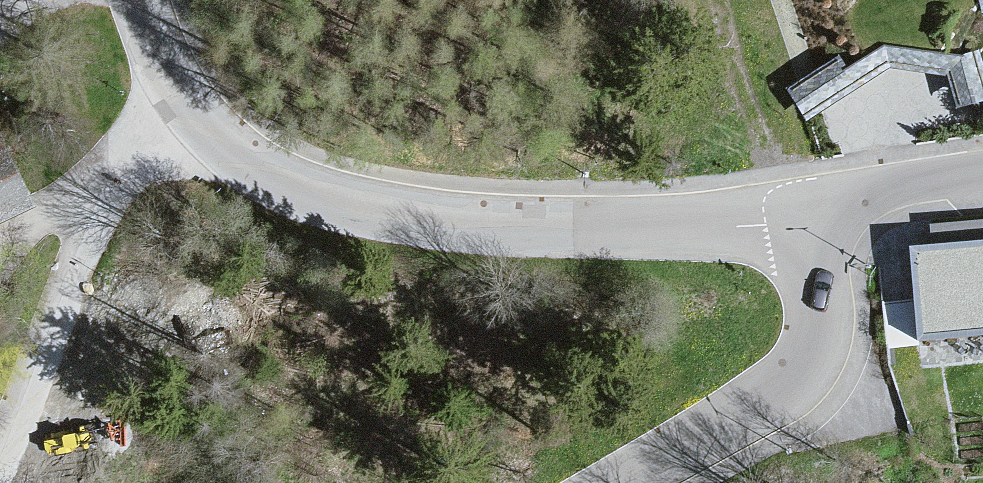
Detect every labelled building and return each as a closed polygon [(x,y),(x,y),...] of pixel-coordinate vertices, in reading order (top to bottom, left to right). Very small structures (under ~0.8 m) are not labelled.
[(915,238),(924,354),(982,350),(982,232),(915,238)]
